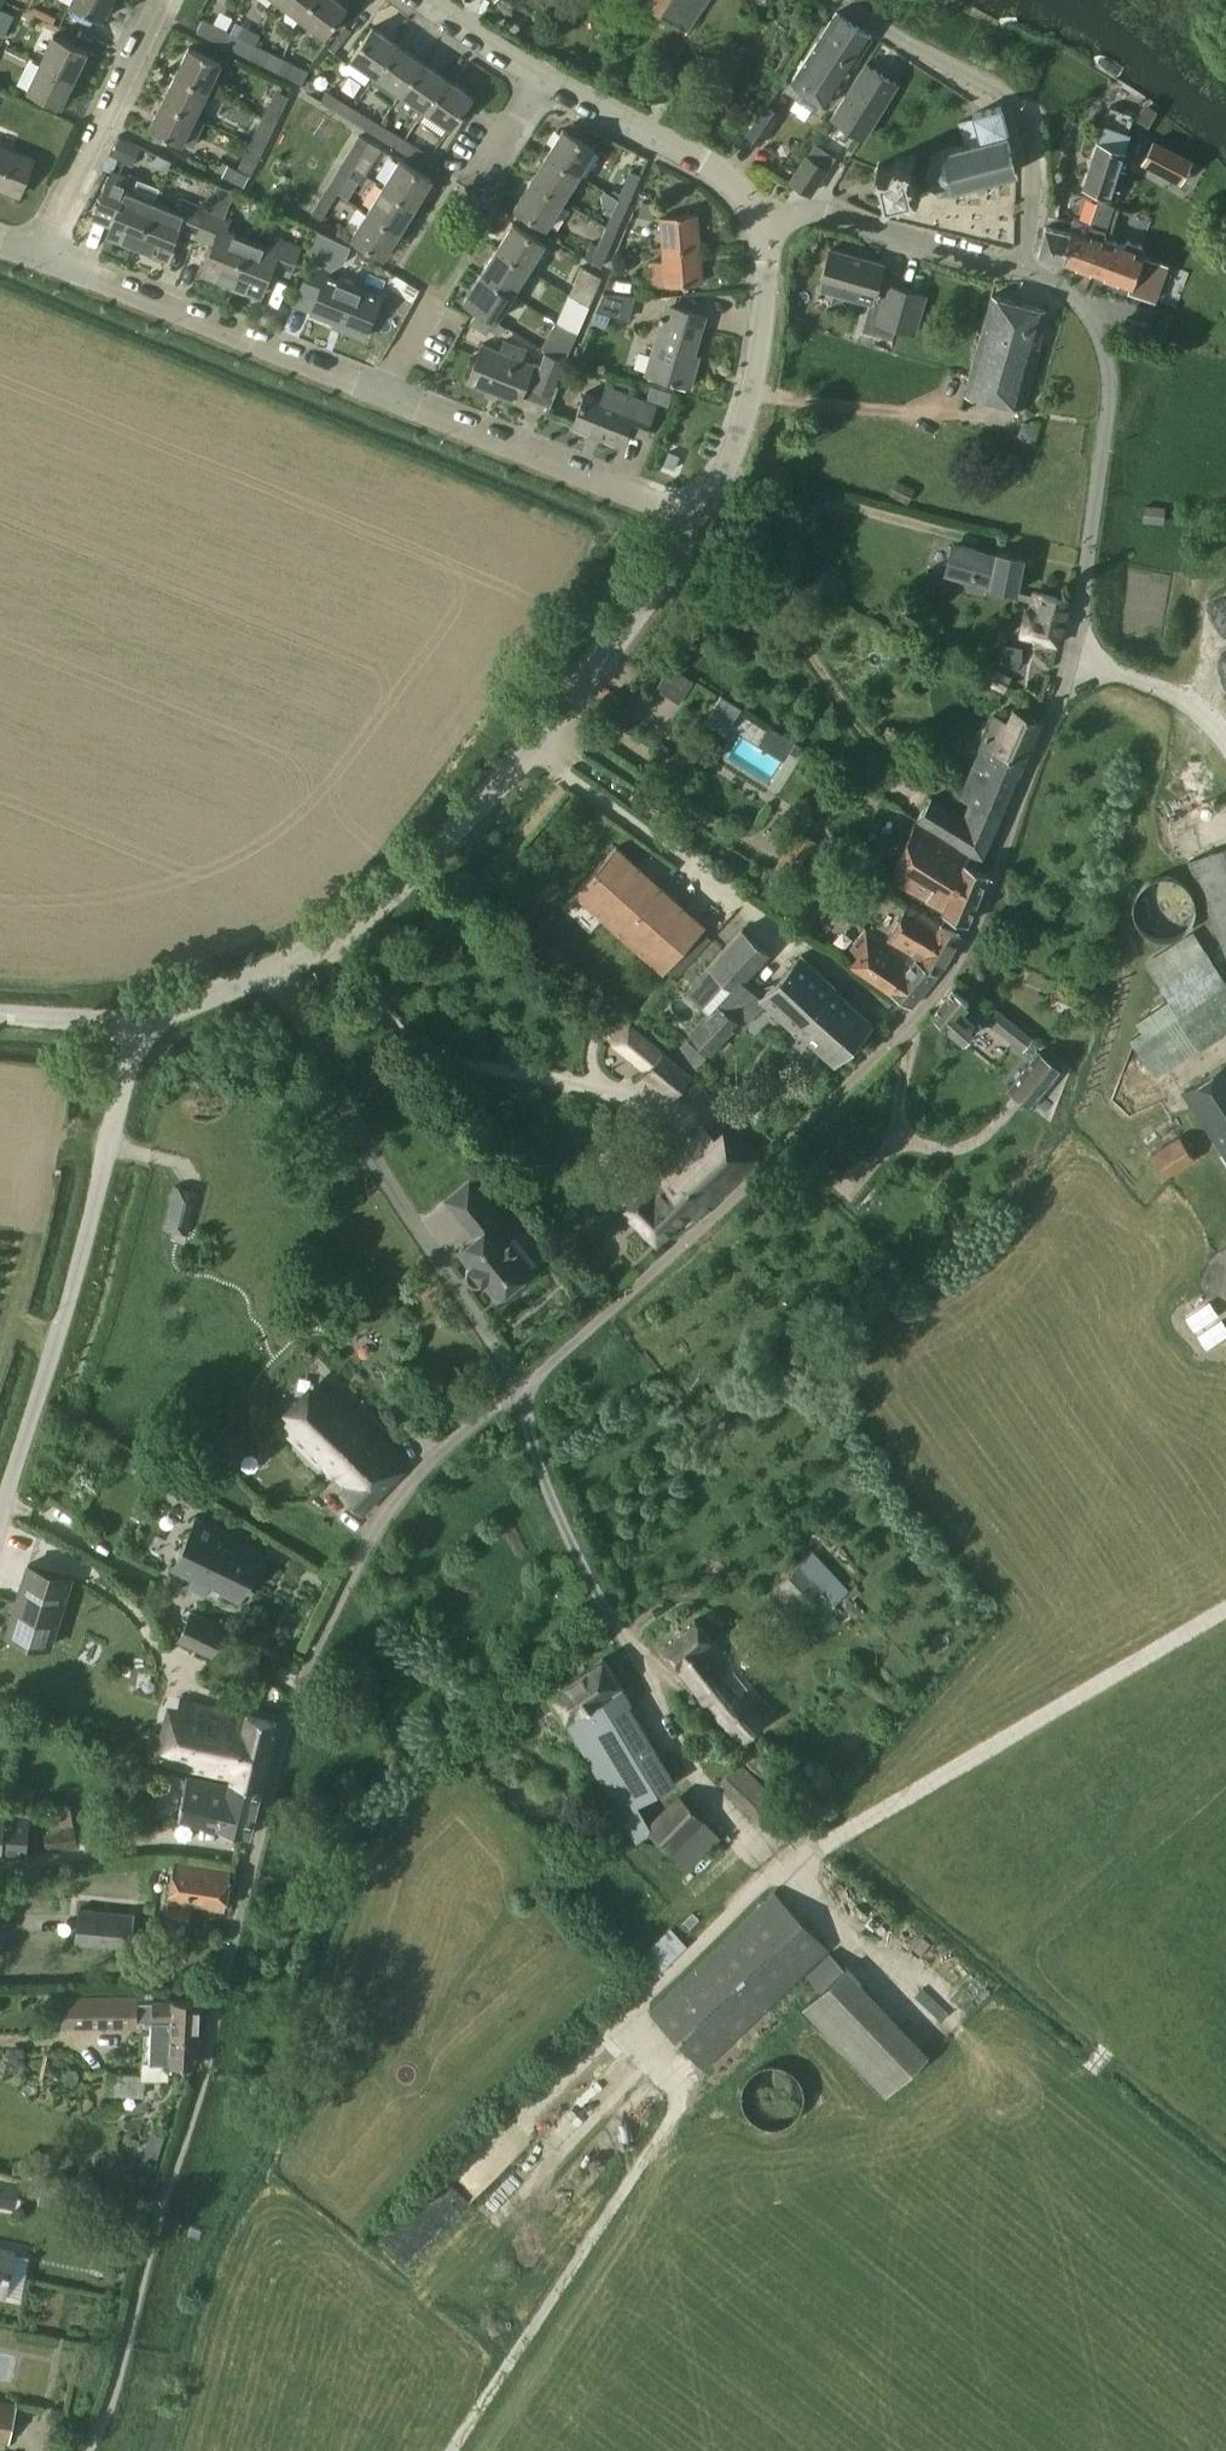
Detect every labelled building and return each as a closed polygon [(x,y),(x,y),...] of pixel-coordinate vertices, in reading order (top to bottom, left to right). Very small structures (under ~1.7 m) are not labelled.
[(4,38),(18,7),(3,0),(0,7),(0,36),(4,38)] [(71,4),(103,20),(113,0),(73,0),(71,4)] [(315,0),(279,0),(302,18),(315,0)] [(302,18),(326,36),(348,7),(338,0),(315,0),(302,18)] [(688,30),(708,0),(646,0),(688,30)] [(828,104),(873,35),(838,12),(792,81),(828,104)] [(231,32),(204,19),(198,32),(224,45),(231,32)] [(224,45),(250,58),(256,45),(257,45),(261,36),(235,24),(231,32),(224,45)] [(377,75),(398,44),(373,27),(352,58),(377,75)] [(42,62),(75,78),(89,50),(55,34),(42,62)] [(398,44),(377,75),(402,92),(423,62),(398,44)] [(283,57),(257,45),(256,45),(250,58),(276,71),(283,57)] [(190,47),(177,74),(209,90),(222,62),(190,47)] [(283,57),(276,71),(303,84),(310,71),(283,57)] [(75,78),(42,62),(28,90),(62,106),(75,78)] [(426,110),(448,79),(423,62),(402,92),(426,110)] [(864,136),(897,84),(867,64),(838,111),(834,117),(864,136)] [(177,74),(164,101),(196,117),(209,90),(177,74)] [(448,79),(426,110),(452,127),(473,96),(448,79)] [(289,97),(276,90),(263,116),(277,122),(289,97)] [(348,118),(354,108),(328,92),(322,102),(348,118)] [(164,101),(151,128),(169,137),(183,144),(184,142),(193,147),(195,141),(186,137),(196,117),(164,101)] [(761,144),(782,113),(767,103),(746,134),(761,144)] [(961,122),(967,144),(969,151),(1011,139),(1003,107),(974,114),(975,118),(961,122)] [(1121,168),(1126,152),(1124,151),(1135,115),(1110,107),(1084,188),(1112,199),(1117,181),(1122,182),(1126,170),(1121,168)] [(354,108),(348,118),(373,133),(380,123),(354,108)] [(251,142),(264,149),(277,122),(263,116),(251,142)] [(405,138),(393,131),(380,123),(373,133),(392,144),(399,148),(405,138)] [(547,155),(579,175),(596,149),(564,129),(547,155)] [(353,169),(370,142),(360,136),(343,162),(353,169)] [(405,138),(399,148),(426,165),(432,155),(405,138)] [(953,188),(1019,171),(1011,139),(969,151),(967,144),(942,150),(932,156),(928,168),(931,180),(940,188),(953,188)] [(1153,141),(1142,163),(1170,178),(1171,175),(1179,159),(1181,156),(1153,141)] [(250,175),(251,176),(264,149),(251,142),(238,169),(250,175)] [(34,159),(0,145),(0,188),(19,196),(34,159)] [(563,200),(579,175),(547,155),(531,181),(563,200)] [(807,155),(791,181),(808,192),(824,166),(807,155)] [(384,185),(416,205),(433,179),(401,159),(384,185)] [(913,196),(916,192),(912,189),(911,186),(910,187),(908,181),(910,181),(909,180),(912,179),(911,177),(909,177),(909,176),(907,176),(906,171),(907,171),(907,168),(909,164),(904,160),(903,162),(902,161),(901,161),(899,160),(898,159),(897,159),(897,160),(894,161),(894,160),(893,160),(893,161),(893,162),(892,164),(891,164),(890,164),(890,165),(889,166),(889,169),(883,171),(883,169),(880,170),(876,168),(874,172),(878,175),(878,177),(880,177),(881,183),(880,183),(880,184),(878,185),(879,187),(881,187),(881,188),(882,188),(883,193),(882,194),(882,196),(880,200),(885,203),(887,199),(890,199),(890,197),(895,196),(896,197),(897,197),(897,199),(900,198),(900,196),(901,196),(900,194),(906,193),(906,194),(909,194),(913,196)] [(343,162),(328,187),(338,194),(353,169),(343,162)] [(244,187),(250,175),(238,169),(228,164),(222,176),(223,176),(244,187)] [(641,176),(630,171),(617,201),(628,206),(641,176)] [(96,214),(114,221),(109,235),(138,247),(156,202),(133,193),(138,181),(113,172),(96,214)] [(563,200),(531,181),(515,207),(547,227),(563,200)] [(216,184),(207,209),(196,236),(214,244),(203,273),(232,284),(250,240),(227,231),(232,219),(225,217),(234,191),(216,184)] [(359,206),(368,212),(369,211),(401,231),(416,205),(384,185),(371,208),(361,202),(359,206)] [(338,194),(328,187),(312,213),(322,220),(338,194)] [(156,202),(138,247),(167,258),(179,229),(196,236),(207,209),(183,200),(179,211),(156,202)] [(628,206),(617,201),(604,230),(615,235),(628,206)] [(1070,233),(1066,263),(1094,273),(1105,239),(1106,235),(1108,229),(1115,206),(1099,201),(1088,234),(1072,229),(1070,233)] [(384,257),(401,231),(369,211),(368,212),(353,237),(384,257)] [(664,251),(701,248),(698,214),(661,217),(664,251)] [(497,249),(529,269),(545,243),(513,223),(497,249)] [(1046,227),(1040,257),(1066,263),(1070,233),(1046,227)] [(591,261),(601,267),(615,235),(604,230),(591,261)] [(309,248),(344,263),(350,247),(316,231),(309,248)] [(250,240),(232,284),(261,296),(273,267),(291,274),(301,247),(277,238),(273,249),(250,240)] [(1155,303),(1167,268),(1143,258),(1145,253),(1143,247),(1129,242),(1126,246),(1109,241),(1105,239),(1094,273),(1132,286),(1130,291),(1155,303)] [(701,248),(664,251),(667,286),(703,283),(701,248)] [(513,294),(529,269),(497,249),(481,275),(513,294)] [(820,286),(873,301),(884,264),(831,249),(820,286)] [(365,338),(381,297),(327,276),(329,271),(311,264),(300,292),(318,299),(312,313),(346,326),(345,330),(365,338)] [(570,294),(580,299),(590,304),(601,277),(582,266),(570,294)] [(513,294),(481,275),(465,300),(497,320),(513,294)] [(636,296),(604,293),(596,310),(595,310),(592,322),(602,325),(605,313),(629,320),(636,296)] [(885,294),(877,322),(895,328),(903,300),(885,294)] [(1046,310),(992,295),(966,391),(1024,407),(1040,349),(1035,348),(1046,310)] [(590,304),(580,299),(567,328),(578,333),(590,304)] [(690,386),(697,365),(690,363),(704,315),(668,305),(648,374),(690,386)] [(555,356),(566,361),(578,333),(567,328),(555,356)] [(536,364),(523,359),(527,349),(503,339),(500,349),(484,343),(468,383),(519,404),(526,385),(552,396),(565,362),(545,353),(539,366),(535,364),(536,364)] [(645,436),(656,406),(608,386),(603,399),(586,393),(574,425),(622,444),(628,430),(645,436)] [(651,386),(647,400),(668,406),(672,392),(651,386)] [(890,494),(908,504),(916,490),(897,480),(890,494)] [(1144,505),(1143,522),(1164,524),(1165,507),(1144,505)] [(1018,592),(1026,558),(997,551),(952,540),(944,573),(990,584),(990,586),(1018,592)] [(1069,601),(1032,591),(1031,595),(1018,592),(1016,598),(1029,601),(1021,636),(1058,645),(1060,637),(1069,601)] [(1001,661),(1020,667),(1027,647),(1008,641),(1001,661)] [(1011,678),(996,670),(991,685),(1004,690),(1011,678)] [(658,688),(653,703),(670,709),(675,695),(658,688)] [(981,860),(983,857),(1011,792),(1041,722),(1014,710),(1008,722),(994,715),(972,766),(974,767),(961,799),(969,803),(963,818),(932,799),(918,820),(981,860)] [(758,744),(785,760),(790,752),(797,756),(803,746),(769,726),(758,744)] [(967,923),(989,873),(966,864),(971,855),(917,821),(890,881),(943,913),(967,923)] [(576,893),(663,970),(705,924),(618,846),(577,891),(576,893)] [(1188,862),(1225,956),(1225,846),(1188,862)] [(1133,904),(1133,907),(1133,910),(1133,912),(1134,915),(1134,918),(1136,920),(1137,923),(1138,925),(1140,927),(1142,929),(1144,931),(1146,933),(1148,934),(1153,937),(1156,938),(1158,938),(1161,939),(1164,939),(1167,939),(1169,938),(1175,937),(1177,936),(1180,934),(1182,933),(1184,931),(1186,929),(1188,927),(1190,925),(1191,923),(1192,920),(1193,918),(1194,915),(1195,912),(1195,910),(1195,907),(1195,904),(1195,902),(1194,899),(1193,896),(1192,894),(1191,892),(1189,889),(1188,887),(1186,885),(1184,883),(1182,882),(1179,880),(1177,879),(1175,878),(1172,877),(1169,877),(1167,876),(1164,876),(1159,877),(1156,877),(1153,878),(1148,880),(1146,882),(1144,883),(1142,885),(1140,887),(1139,889),(1137,892),(1136,894),(1135,896),(1134,899),(1133,902),(1133,904)] [(939,971),(960,935),(943,925),(909,903),(887,939),(921,961),(939,971)] [(911,1008),(937,974),(917,959),(867,927),(850,947),(858,955),(850,965),(890,994),(891,992),(911,1008)] [(770,954),(742,928),(686,989),(707,1009),(687,1030),(713,1053),(761,1000),(761,997),(744,981),(770,954)] [(1199,1046),(1200,1047),(1225,1031),(1225,980),(1193,931),(1144,963),(1169,1000),(1136,1022),(1142,1032),(1130,1039),(1154,1076),(1199,1046)] [(802,954),(761,997),(761,1000),(793,1030),(795,1027),(834,1064),(872,1024),(834,988),(836,986),(802,954)] [(961,1012),(969,1002),(954,990),(933,1015),(964,1041),(977,1025),(961,1012)] [(983,1019),(1023,1051),(1033,1038),(993,1006),(983,1019)] [(693,1073),(626,1021),(611,1041),(647,1070),(642,1077),(672,1101),(693,1073)] [(673,1055),(694,1072),(707,1056),(687,1039),(673,1055)] [(1010,1091),(1032,1109),(1062,1071),(1040,1053),(1010,1091)] [(1225,1153),(1225,1063),(1185,1090),(1225,1153)] [(622,1206),(654,1238),(685,1207),(695,1217),(745,1167),(758,1154),(738,1133),(728,1134),(720,1125),(711,1133),(703,1125),(622,1206)] [(1180,1135),(1150,1154),(1166,1178),(1196,1159),(1180,1135)] [(472,1266),(470,1267),(467,1271),(466,1277),(468,1282),(473,1285),(478,1286),(483,1284),(486,1282),(498,1298),(532,1271),(507,1239),(513,1234),(470,1181),(445,1200),(475,1237),(459,1250),(472,1266)] [(189,1236),(200,1192),(176,1186),(164,1229),(189,1236)] [(341,1493),(362,1514),(408,1467),(406,1466),(409,1463),(330,1386),(286,1432),(332,1477),(337,1472),(350,1484),(341,1493)] [(197,1521),(174,1569),(239,1600),(262,1552),(197,1521)] [(813,1551),(775,1587),(774,1601),(780,1609),(788,1613),(801,1611),(808,1606),(820,1620),(836,1607),(834,1604),(850,1590),(813,1551)] [(52,1649),(74,1576),(27,1561),(5,1635),(52,1649)] [(192,1612),(179,1638),(211,1654),(224,1628),(192,1612)] [(678,1666),(687,1678),(743,1741),(775,1712),(725,1653),(723,1654),(713,1641),(694,1621),(663,1647),(678,1666)] [(565,1719),(568,1724),(637,1840),(652,1831),(669,1849),(702,1817),(679,1793),(648,1822),(637,1803),(674,1781),(619,1686),(602,1660),(549,1695),(565,1719)] [(172,1762),(231,1777),(230,1782),(261,1789),(278,1723),(248,1715),(248,1716),(187,1701),(172,1762)] [(742,1757),(769,1783),(786,1766),(769,1750),(761,1758),(751,1748),(742,1757)] [(778,1797),(739,1760),(720,1780),(759,1817),(778,1797)] [(178,1819),(220,1826),(251,1834),(261,1789),(230,1782),(229,1784),(214,1781),(214,1777),(190,1771),(189,1775),(186,1775),(178,1819)] [(78,1848),(70,1801),(34,1807),(41,1854),(78,1848)] [(2,1853),(2,1847),(16,1848),(15,1854),(28,1855),(32,1815),(18,1814),(18,1819),(4,1818),(5,1815),(0,1815),(0,1852),(2,1853)] [(171,1901),(169,1900),(166,1920),(190,1923),(193,1903),(223,1908),(229,1869),(177,1861),(171,1901)] [(774,1891),(649,2012),(705,2070),(830,1951),(774,1891)] [(135,1910),(90,1905),(85,1946),(115,1950),(116,1939),(131,1941),(135,1910)] [(671,1927),(639,1958),(657,1976),(688,1944),(671,1927)] [(802,2008),(885,2096),(929,2053),(847,1966),(802,2008)] [(138,1991),(138,1996),(138,2019),(144,2020),(144,2021),(152,2021),(150,2063),(142,2062),(142,2078),(169,2079),(169,2064),(197,2065),(200,2065),(202,2001),(200,2001),(172,1999),(172,2000),(154,1999),(154,1992),(138,1991)] [(138,1996),(70,1994),(69,2025),(137,2028),(138,2019),(138,1996)] [(741,2096),(741,2099),(742,2102),(742,2104),(743,2107),(744,2109),(746,2112),(747,2114),(749,2116),(751,2118),(753,2120),(755,2122),(758,2123),(760,2124),(763,2125),(766,2126),(768,2126),(771,2127),(774,2127),(777,2126),(779,2126),(782,2125),(785,2124),(787,2123),(789,2122),(792,2120),(794,2118),(796,2116),(798,2114),(799,2112),(801,2110),(802,2107),(803,2104),(803,2102),(804,2099),(804,2096),(804,2094),(804,2091),(803,2088),(802,2086),(802,2083),(800,2081),(799,2078),(797,2076),(796,2074),(794,2072),(792,2070),(789,2069),(787,2067),(785,2066),(782,2065),(779,2065),(777,2064),(774,2064),(769,2064),(766,2064),(763,2065),(761,2066),(758,2067),(754,2070),(752,2072),(750,2074),(748,2076),(746,2078),(745,2080),(744,2083),(743,2085),(742,2088),(741,2091),(741,2093),(741,2096)] [(493,2184),(525,2143),(497,2121),(461,2167),(469,2173),(464,2179),(474,2187),(483,2176),(493,2184)] [(0,2173),(0,2199),(23,2204),(28,2179),(0,2173)] [(16,2404),(0,2401),(0,2439),(9,2441),(16,2404)]
